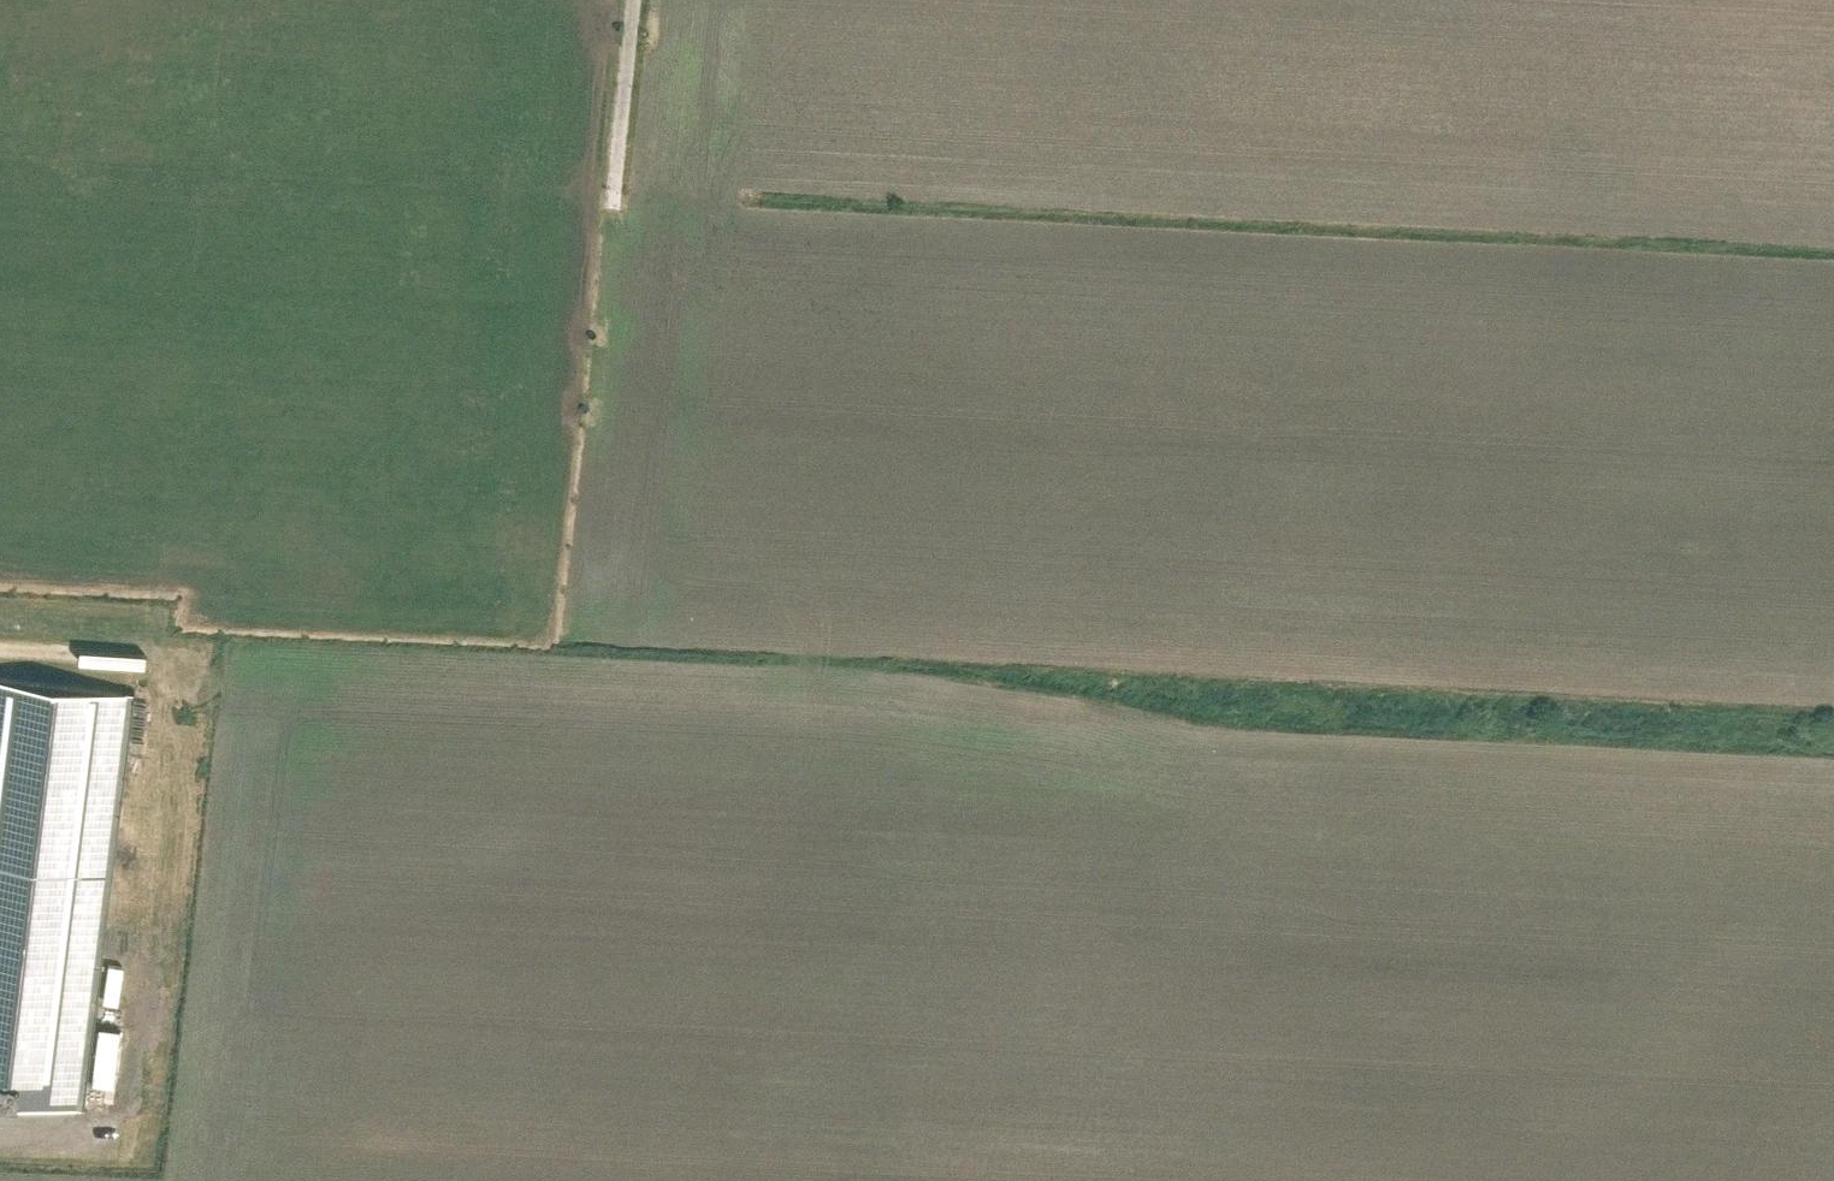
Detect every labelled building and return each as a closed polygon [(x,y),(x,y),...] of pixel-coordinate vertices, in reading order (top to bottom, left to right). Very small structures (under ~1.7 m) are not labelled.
[(84,1108),(135,695),(0,678),(0,1097),(84,1108)]
